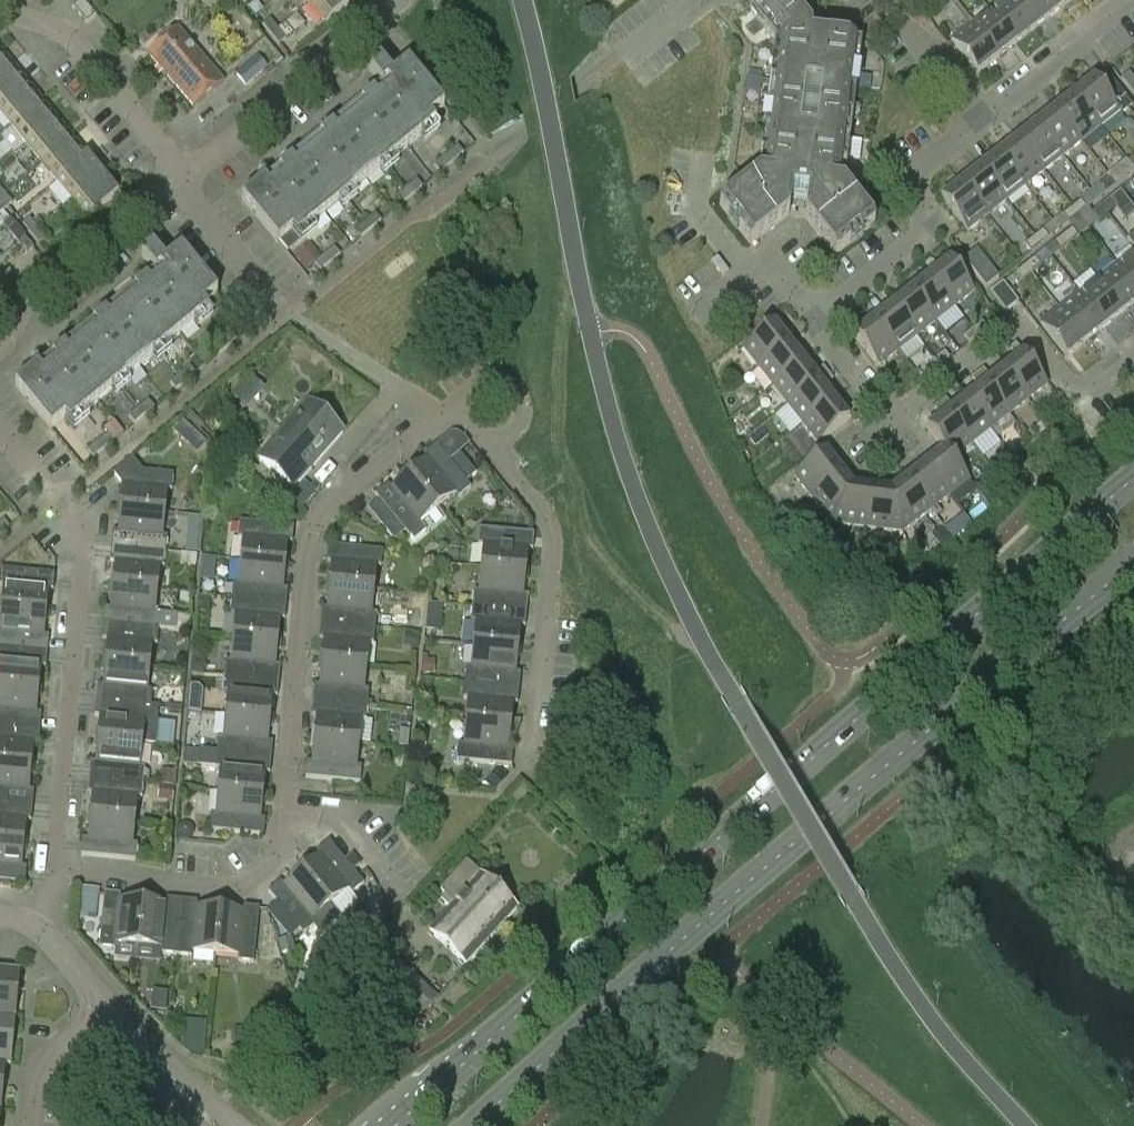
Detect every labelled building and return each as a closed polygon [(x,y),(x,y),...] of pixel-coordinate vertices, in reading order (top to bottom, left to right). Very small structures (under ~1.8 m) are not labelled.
[(97,18),(98,17),(84,0),(83,0),(74,8),(88,25),(97,18)] [(253,0),(242,0),(249,9),(256,3),(253,0)] [(310,4),(326,24),(354,0),(315,0),(310,4)] [(719,206),(750,246),(789,215),(793,182),(809,184),(805,217),(820,236),(836,256),(875,225),(856,202),(844,186),(847,161),(850,140),(856,90),(858,76),(862,43),(811,37),(811,31),(787,0),(761,0),(749,9),(775,42),(759,176),(746,186),(719,206)] [(990,11),(1016,44),(1035,29),(1012,0),(1004,0),(990,11)] [(1054,15),(1042,0),(1012,0),(1035,29),(1054,15)] [(1054,15),(1073,0),(1042,0),(1054,15)] [(997,59),(1016,44),(990,11),(971,26),(997,59)] [(263,26),(271,36),(278,30),(270,20),(263,26)] [(997,59),(971,26),(951,42),(977,75),(997,59)] [(177,29),(147,54),(193,109),(223,84),(177,29)] [(286,40),(278,30),(271,36),(279,46),(286,40)] [(11,64),(0,51),(0,73),(11,64)] [(444,107),(445,107),(408,63),(403,68),(390,52),(369,70),(374,77),(382,87),(265,183),(264,182),(242,200),(278,244),(298,227),(303,233),(325,216),(346,199),(366,182),(387,165),(408,148),(429,130),(424,124),(444,107)] [(246,87),(267,68),(257,57),(236,76),(246,87)] [(26,83),(11,64),(0,73),(0,105),(26,83)] [(1129,89),(1133,85),(1133,79),(1129,73),(1121,80),(1129,89)] [(1074,94),(1100,128),(1120,112),(1122,114),(1133,106),(1113,80),(1102,89),(1094,79),(1074,94)] [(26,83),(0,105),(0,113),(11,127),(41,101),(26,83)] [(1074,94),(1055,109),(1081,142),(1100,128),(1074,94)] [(26,144),(57,120),(41,101),(11,127),(26,144)] [(1055,109),(1036,124),(1063,157),(1081,142),(1055,109)] [(72,138),(57,120),(26,144),(41,164),(72,138)] [(1063,157),(1036,124),(1018,139),(1044,172),(1063,157)] [(72,138),(41,164),(57,182),(87,157),(72,138)] [(1018,139),(999,154),(1025,187),(1044,172),(1018,139)] [(446,157),(452,164),(463,154),(458,147),(446,157)] [(1025,187),(999,154),(980,169),(1006,202),(1025,187)] [(102,175),(87,157),(57,182),(72,201),(102,175)] [(440,173),(452,164),(446,157),(434,167),(440,173)] [(1109,178),(1110,178),(1116,186),(1133,172),(1133,170),(1126,160),(1107,175),(1109,178)] [(980,169),(961,183),(987,216),(1006,202),(980,169)] [(102,175),(72,201),(88,220),(118,195),(102,175)] [(1109,178),(1101,185),(1107,193),(1116,186),(1110,178),(1109,178)] [(407,189),(412,196),(422,188),(417,181),(407,189)] [(967,232),(987,216),(961,183),(941,199),(967,232)] [(403,204),(412,196),(407,189),(397,197),(403,204)] [(4,194),(0,198),(0,203),(5,210),(12,204),(4,194)] [(1101,206),(1107,214),(1116,207),(1110,199),(1101,206)] [(1081,201),(1072,208),(1078,216),(1087,209),(1081,201)] [(1098,221),(1107,214),(1101,206),(1092,213),(1098,221)] [(1072,208),(1063,215),(1068,223),(1069,223),(1078,216),(1072,208)] [(365,223),(371,230),(381,222),(375,215),(365,223)] [(30,220),(23,225),(31,235),(37,229),(30,220)] [(361,238),(371,230),(365,223),(356,231),(361,238)] [(46,239),(37,229),(31,235),(39,245),(46,239)] [(1072,229),(1063,236),(1070,244),(1079,236),(1072,229)] [(25,239),(17,230),(11,235),(19,245),(25,239)] [(1043,230),(1034,237),(1040,245),(1049,238),(1043,230)] [(1063,236),(1054,243),(1060,251),(1070,244),(1063,236)] [(1034,237),(1025,245),(1031,253),(1040,245),(1034,237)] [(51,431),(71,414),(77,420),(98,403),(119,385),(139,368),(160,351),(181,334),(202,317),(197,311),(217,294),(181,250),(176,254),(163,239),(142,256),(146,262),(155,273),(39,370),(38,368),(15,387),(51,431)] [(34,249),(25,239),(19,245),(27,255),(34,249)] [(314,249),(300,261),(307,270),(322,258),(314,249)] [(324,257),(330,264),(340,255),(334,249),(324,257)] [(977,250),(964,260),(986,288),(999,278),(977,250)] [(1117,265),(1133,287),(1133,251),(1117,265)] [(320,272),(330,264),(324,257),(315,265),(320,272)] [(1035,258),(1026,265),(1032,273),(1041,266),(1035,258)] [(950,260),(930,276),(955,307),(975,292),(950,260)] [(1023,280),(1032,273),(1026,265),(1016,273),(1023,280)] [(1098,280),(1124,313),(1133,305),(1133,287),(1117,265),(1098,280)] [(930,276),(911,290),(936,322),(935,323),(945,335),(964,320),(954,308),(955,307),(930,276)] [(1105,327),(1124,313),(1098,280),(1079,295),(1105,327)] [(1003,283),(990,293),(1006,313),(1019,303),(1003,283)] [(917,337),(936,322),(911,290),(892,305),(917,337)] [(1086,342),(1105,327),(1079,295),(1060,309),(1086,342)] [(898,352),(917,337),(892,305),(874,320),(898,352)] [(1086,342),(1060,309),(1040,325),(1066,358),(1086,342)] [(879,367),(898,352),(874,320),(854,336),(879,367)] [(973,331),(978,337),(988,330),(983,323),(973,331)] [(743,348),(758,368),(789,343),(774,324),(743,348)] [(969,344),(978,337),(973,331),(964,338),(969,344)] [(221,342),(227,349),(237,341),(231,334),(221,342)] [(217,357),(227,349),(221,342),(211,350),(217,357)] [(758,368),(773,387),(804,362),(789,343),(758,368)] [(1016,359),(1003,369),(1028,401),(1048,385),(1016,345),(1009,350),(1016,359)] [(935,360),(940,366),(950,359),(945,353),(935,360)] [(198,370),(205,365),(197,355),(190,360),(198,370)] [(931,374),(940,366),(935,360),(926,367),(931,374)] [(773,387),(788,406),(828,374),(823,368),(814,375),(804,362),(773,387)] [(195,375),(195,374),(190,368),(180,376),(186,383),(195,375)] [(977,375),(1009,415),(1028,401),(1003,369),(991,379),(983,370),(977,375)] [(788,406),(802,425),(834,400),(824,387),(833,380),(828,374),(788,406)] [(978,389),(966,399),(990,430),(1009,415),(977,375),(971,380),(978,389)] [(186,383),(180,376),(170,384),(176,391),(186,383)] [(247,376),(232,394),(247,406),(262,387),(247,376)] [(940,404),(971,445),(990,430),(966,399),(953,409),(946,400),(940,404)] [(834,400),(802,425),(818,445),(859,413),(853,406),(844,413),(834,400)] [(139,410),(144,416),(154,408),(149,402),(139,410)] [(308,403),(258,460),(293,490),(343,433),(308,403)] [(953,460),(953,459),(971,445),(940,404),(933,409),(941,418),(927,429),(943,450),(944,449),(953,460)] [(135,424),(144,416),(139,410),(129,418),(135,424)] [(184,422),(173,433),(183,442),(194,431),(184,422)] [(98,443),(103,450),(113,442),(107,435),(98,443)] [(93,458),(103,450),(98,443),(88,451),(93,458)] [(437,509),(455,494),(459,499),(471,488),(466,483),(449,462),(436,446),(424,456),(427,460),(409,475),(437,509)] [(925,464),(950,496),(970,480),(953,459),(953,460),(944,449),(943,450),(925,464)] [(794,476),(809,496),(841,471),(825,452),(794,476)] [(449,462),(466,483),(477,474),(460,453),(449,462)] [(133,459),(113,475),(123,486),(120,510),(165,514),(167,491),(172,491),(174,475),(143,472),(133,459)] [(925,464),(906,479),(931,510),(950,496),(925,464)] [(809,496),(831,524),(853,486),(841,471),(809,496)] [(437,509),(409,475),(391,490),(388,486),(375,496),(410,538),(423,528),(419,524),(437,509)] [(235,486),(245,494),(253,486),(243,477),(235,486)] [(891,491),(903,533),(931,510),(906,479),(891,491)] [(831,524),(867,528),(872,489),(853,486),(831,524)] [(867,528),(903,533),(891,491),(872,489),(867,528)] [(165,514),(120,510),(118,533),(113,532),(111,548),(166,553),(168,538),(162,537),(165,514)] [(10,528),(4,521),(0,524),(0,535),(10,528)] [(241,562),(285,566),(287,543),(293,543),(294,528),(239,522),(238,538),(243,539),(241,562)] [(483,546),(481,569),(525,573),(527,550),(533,550),(534,535),(480,529),(478,545),(483,546)] [(332,563),(330,586),(374,590),(376,567),(381,567),(383,552),(328,546),(327,562),(332,563)] [(115,563),(113,587),(157,591),(159,568),(165,568),(166,553),(111,548),(110,563),(115,563)] [(215,558),(201,557),(200,564),(214,565),(215,558)] [(283,589),(285,566),(241,562),(239,585),(233,585),(232,600),(287,605),(288,590),(283,589)] [(525,573),(481,569),(479,592),(474,592),(472,607),(527,612),(528,597),(523,596),(525,573)] [(46,614),(48,590),(53,591),(55,575),(0,570),(0,571),(0,586),(4,586),(2,609),(46,614)] [(374,590),(330,586),(327,609),(322,609),(321,624),(375,629),(377,614),(371,613),(374,590)] [(157,591),(113,587),(111,610),(105,609),(104,625),(159,630),(176,632),(178,614),(160,612),(160,615),(155,614),(157,591)] [(208,598),(199,597),(197,610),(207,611),(208,598)] [(287,605),(232,600),(230,615),(236,616),(233,639),(277,643),(280,620),(285,620),(287,605)] [(476,623),(474,646),(518,650),(520,627),(525,627),(527,612),(472,607),(471,622),(476,623)] [(47,653),(49,637),(44,637),(46,614),(2,609),(0,626),(0,648),(47,653)] [(324,640),(322,663),(366,667),(369,644),(374,644),(375,629),(321,624),(319,639),(324,640)] [(108,640),(105,663),(150,668),(152,645),(157,645),(159,630),(104,625),(102,640),(108,640)] [(406,634),(405,647),(418,649),(420,635),(406,634)] [(275,666),(277,643),(233,639),(231,662),(226,661),(224,677),(279,682),(281,667),(275,666)] [(518,650),(474,646),(471,669),(466,669),(465,684),(519,689),(521,674),(516,673),(518,650)] [(38,691),(41,667),(46,668),(47,653),(0,648),(0,687),(38,691)] [(203,675),(204,665),(200,661),(192,660),(191,673),(203,675)] [(435,662),(423,661),(422,675),(434,676),(435,662)] [(150,668),(105,663),(103,687),(98,686),(96,701),(151,707),(153,692),(147,691),(150,668)] [(366,667),(322,663),(320,686),(315,685),(313,701),(368,706),(369,691),(364,690),(366,667)] [(279,682),(224,677),(223,692),(228,692),(226,716),(270,720),(272,697),(278,697),(279,682)] [(468,700),(466,723),(510,727),(513,704),(518,704),(519,689),(465,684),(463,699),(468,700)] [(40,730),(41,714),(36,714),(38,691),(0,687),(0,726),(40,730)] [(96,701),(95,717),(100,717),(98,740),(142,745),(155,746),(158,708),(151,707),(96,701)] [(313,701),(312,716),(317,716),(315,740),(359,744),(370,745),(372,722),(366,721),(368,706),(313,701)] [(268,743),(270,720),(226,716),(223,739),(218,738),(217,753),(217,754),(272,759),(273,744),(268,743)] [(510,727),(466,723),(464,746),(459,745),(457,761),(512,766),(513,751),(508,750),(510,727)] [(31,768),(33,744),(39,745),(40,730),(0,726),(0,765),(31,768)] [(398,745),(408,746),(409,730),(400,729),(398,745)] [(142,745),(98,740),(96,764),(90,763),(89,778),(144,784),(145,768),(140,768),(142,745)] [(359,744),(315,740),(312,763),(307,762),(306,778),(360,784),(362,768),(357,767),(359,744)] [(187,750),(185,766),(197,767),(199,751),(187,750)] [(199,751),(197,767),(220,769),(218,793),(262,797),(265,774),(270,774),(272,759),(217,754),(217,753),(199,751)] [(33,807),(34,791),(29,791),(31,768),(0,765),(0,803),(33,807)] [(497,767),(484,780),(495,791),(508,777),(497,767)] [(174,771),(161,770),(160,784),(173,785),(174,771)] [(93,794),(90,817),(135,822),(137,798),(142,799),(144,784),(89,778),(87,794),(93,794)] [(158,798),(171,799),(172,787),(159,785),(158,798)] [(260,820),(262,797),(218,793),(216,816),(211,815),(209,831),(264,837),(265,821),(260,820)] [(24,844),(26,821),(31,822),(33,807),(0,803),(0,842),(24,844)] [(81,856),(136,861),(138,845),(132,845),(135,822),(90,817),(88,841),(83,840),(81,856)] [(194,830),(190,825),(183,824),(178,828),(177,835),(181,840),(188,841),(193,837),(194,830)] [(0,842),(0,882),(25,884),(27,868),(21,868),(24,844),(0,842)] [(302,871),(330,906),(348,891),(352,895),(364,885),(329,842),(317,852),(320,856),(302,871)] [(450,909),(430,932),(466,965),(517,909),(467,863),(441,892),(446,896),(441,901),(450,909)] [(311,921),(330,906),(302,871),(283,887),(280,883),(268,892),(303,935),(315,925),(311,921)] [(96,917),(99,891),(79,889),(76,921),(87,921),(87,917),(96,917)] [(139,947),(143,903),(120,900),(120,895),(104,893),(99,948),(115,950),(115,944),(139,947)] [(143,903),(139,947),(162,949),(161,954),(177,956),(182,901),(167,900),(166,905),(143,903)] [(182,901),(177,956),(192,957),(192,952),(216,954),(220,910),(197,908),(197,903),(182,901)] [(220,910),(216,954),(239,957),(238,962),(254,963),(260,909),(244,907),(243,912),(220,910)] [(279,944),(282,954),(295,951),(292,940),(279,944)] [(416,1024),(422,1017),(437,1000),(397,965),(377,988),(416,1024)] [(15,1019),(19,971),(0,969),(0,1017),(15,1019)] [(154,995),(152,1010),(166,1011),(168,996),(154,995)] [(15,1019),(0,1017),(0,1064),(5,1065),(10,1066),(15,1019)] [(183,1047),(203,1048),(204,1021),(184,1020),(183,1047)] [(236,1045),(249,1043),(247,1028),(234,1030),(236,1045)]
